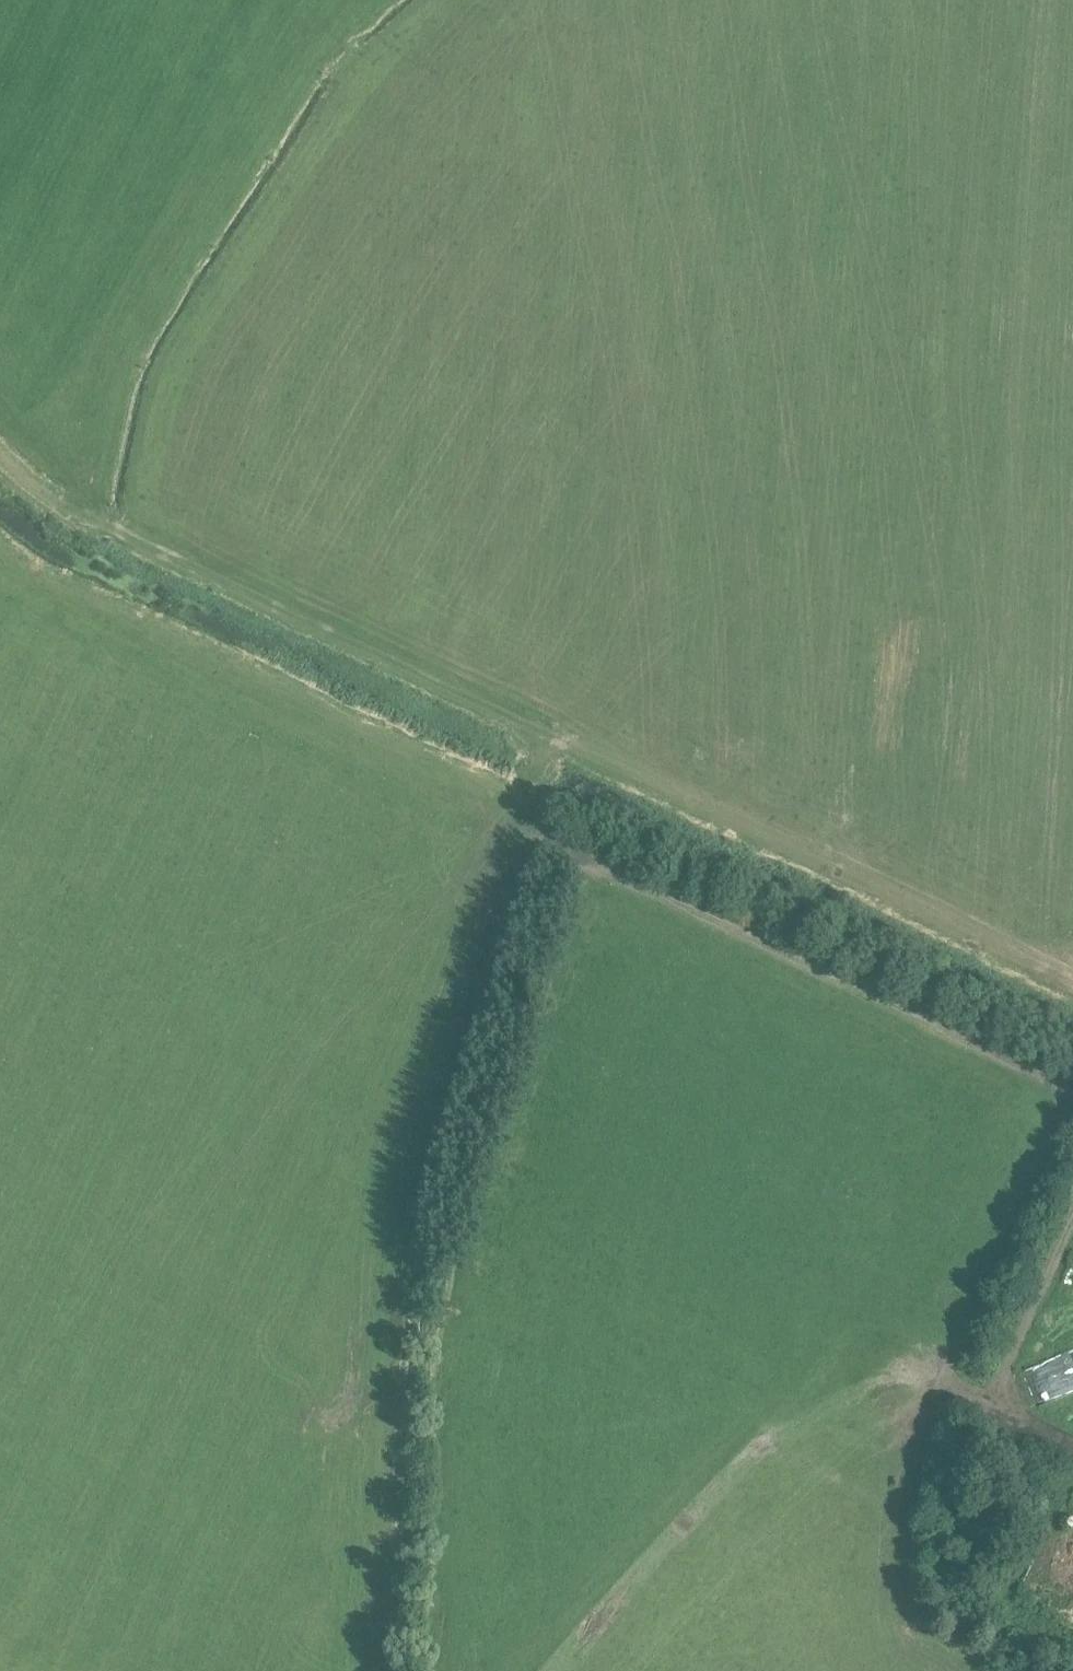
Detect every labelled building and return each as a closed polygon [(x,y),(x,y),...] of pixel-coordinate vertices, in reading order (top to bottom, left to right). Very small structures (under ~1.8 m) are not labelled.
[(1061,1360),(1026,1375),(1037,1400),(1071,1385),(1061,1360)]
